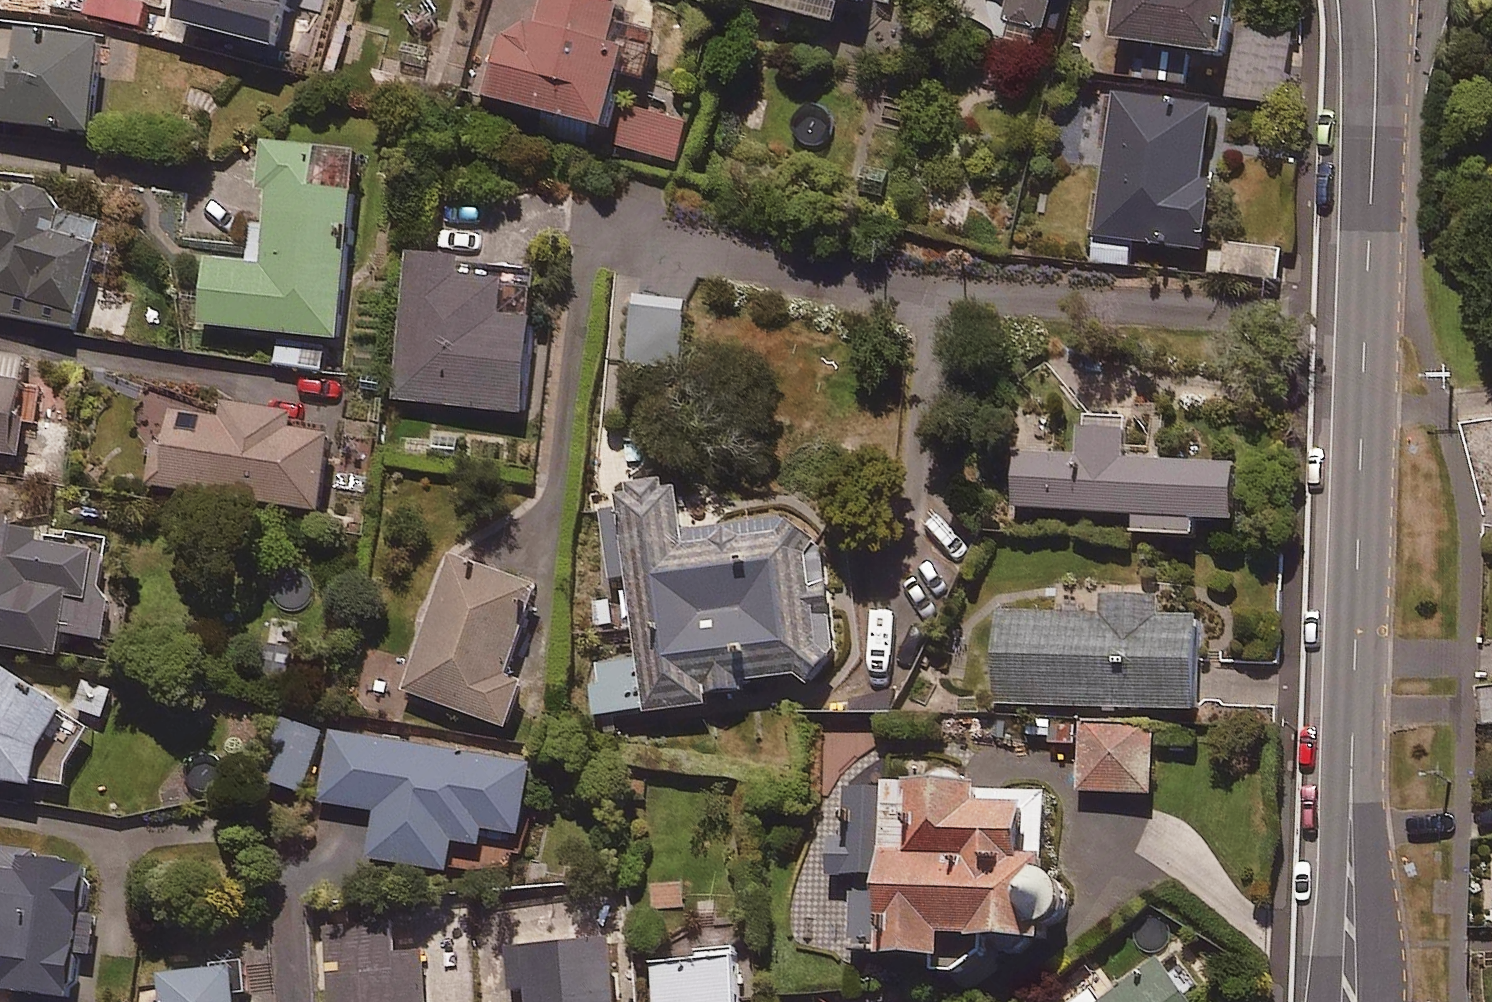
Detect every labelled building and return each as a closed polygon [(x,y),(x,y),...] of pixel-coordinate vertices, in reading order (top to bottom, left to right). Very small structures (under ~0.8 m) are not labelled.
[(171,19),(269,44),(280,0),(175,0),(171,19)] [(756,10),(842,31),(847,9),(872,15),(876,0),(759,0),(756,10)] [(1011,30),(1051,40),(1060,0),(1018,0),(1011,30)] [(1121,82),(1191,92),(1194,65),(1236,71),(1247,1),(1238,0),(1133,0),(1121,82)] [(534,35),(522,41),(519,51),(503,46),(486,108),(616,144),(633,85),(653,91),(664,52),(629,42),(633,25),(559,4),(550,39),(534,35)] [(1294,38),(1248,33),(1241,106),(1287,110),(1294,38)] [(32,43),(26,78),(0,74),(0,131),(95,147),(111,56),(32,43)] [(1218,113),(1118,101),(1100,244),(1212,258),(1220,192),(1209,191),(1218,113)] [(691,129),(639,116),(630,154),(682,167),(691,129)] [(371,172),(276,157),(270,196),(281,198),(268,276),(212,267),(202,330),(341,353),(371,172)] [(3,299),(0,313),(0,319),(83,339),(109,228),(70,218),(59,206),(49,200),(33,200),(18,206),(0,202),(0,298),(3,299)] [(1285,254),(1216,247),(1213,277),(1282,284),(1285,254)] [(547,282),(416,266),(398,405),(529,422),(547,282)] [(686,318),(639,312),(632,369),(679,375),(686,318)] [(17,465),(32,381),(0,375),(0,462),(17,465)] [(233,416),(231,431),(215,428),(211,450),(164,441),(154,491),(325,523),(338,450),(302,444),(304,429),(233,416)] [(1023,463),(1021,519),(1138,525),(1137,542),(1200,545),(1201,531),(1246,533),(1249,476),(1131,471),(1133,444),(1088,441),(1087,466),(1023,463)] [(845,671),(842,669),(840,553),(821,554),(820,532),(688,538),(686,494),(629,496),(630,521),(606,522),(609,585),(638,584),(642,665),(594,667),(596,721),(714,715),(713,705),(753,703),(752,690),(805,688),(819,700),(845,671)] [(111,544),(70,537),(69,544),(14,534),(15,530),(0,527),(0,656),(65,667),(69,643),(110,651),(118,606),(101,603),(111,544)] [(545,599),(458,566),(409,699),(513,738),(530,692),(513,686),(545,599)] [(1164,608),(1105,606),(1105,624),(1004,619),(1000,710),(1205,720),(1209,628),(1164,626),(1164,608)] [(44,801),(45,793),(69,798),(73,775),(99,741),(94,737),(115,709),(92,690),(66,724),(11,681),(0,695),(0,793),(44,801)] [(323,739),(287,729),(271,789),(306,799),(323,739)] [(1159,734),(1089,733),(1088,801),(1158,802),(1159,734)] [(526,847),(538,775),(337,741),(325,809),(381,819),(372,868),(454,882),(459,852),(488,857),(491,841),(526,847)] [(1050,878),(1048,802),(980,803),(970,787),(954,782),(943,786),(934,794),(847,796),(847,830),(833,830),(834,887),(858,886),(859,966),(897,966),(897,986),(967,985),(999,972),(1065,971),(1065,953),(1079,941),(1083,923),(1078,909),(1063,897),(1063,878),(1050,878)] [(96,962),(102,920),(87,918),(93,878),(39,870),(40,860),(0,854),(0,1001),(2,1001),(76,1001),(82,960),(96,962)] [(429,962),(397,965),(394,927),(328,932),(333,1001),(432,1001),(429,962)] [(519,960),(521,1001),(629,1001),(627,955),(519,960)] [(743,960),(658,964),(660,1001),(745,1001),(743,960)] [(1163,969),(1119,1001),(1187,1001),(1163,969)] [(241,983),(167,991),(168,1001),(243,1001),(241,983)]
